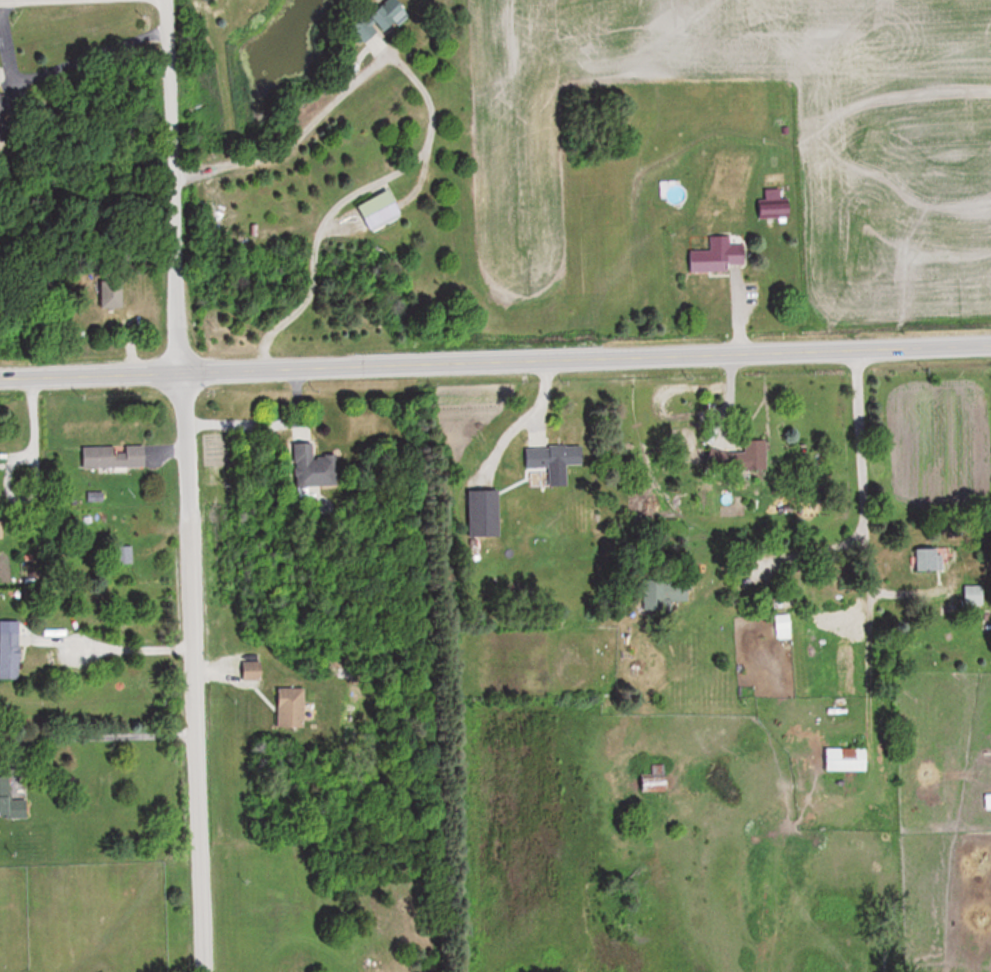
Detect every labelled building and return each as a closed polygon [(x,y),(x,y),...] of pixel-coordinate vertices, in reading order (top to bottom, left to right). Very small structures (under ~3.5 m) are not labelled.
[(396,0),(384,0),(369,15),(386,32),(407,11),(396,0)] [(377,33),(366,18),(352,28),(364,43),(377,33)] [(403,213),(389,190),(357,208),(371,231),(403,213)] [(785,205),(761,205),(761,216),(785,216),(785,205)] [(690,273),(730,272),(730,265),(744,265),(743,244),(730,245),(730,235),(709,236),(709,250),(690,251),(690,273)] [(123,281),(97,281),(97,310),(123,310),(123,281)] [(767,439),(744,439),(744,451),(706,451),(706,471),(768,470),(767,439)] [(291,443),(291,491),(332,491),(332,452),(314,452),(314,442),(291,443)] [(146,445),(82,446),(83,467),(146,467),(146,445)] [(525,446),(525,467),(584,466),(584,446),(525,446)] [(502,490),(470,490),(470,535),(502,535),(502,490)] [(939,571),(939,548),(915,548),(915,571),(939,571)] [(689,601),(689,578),(650,579),(651,609),(673,608),(673,601),(689,601)] [(791,614),(776,614),(776,639),(791,639),(791,614)] [(20,631),(0,631),(0,679),(20,679),(20,631)] [(261,679),(261,661),(242,661),(242,679),(261,679)] [(277,729),(305,729),(305,687),(277,687),(277,729)] [(867,771),(867,749),(826,749),(826,771),(867,771)] [(644,776),(646,793),(669,789),(666,764),(652,766),(653,774),(644,776)] [(27,800),(11,800),(11,776),(0,776),(0,817),(27,817),(27,800)]
